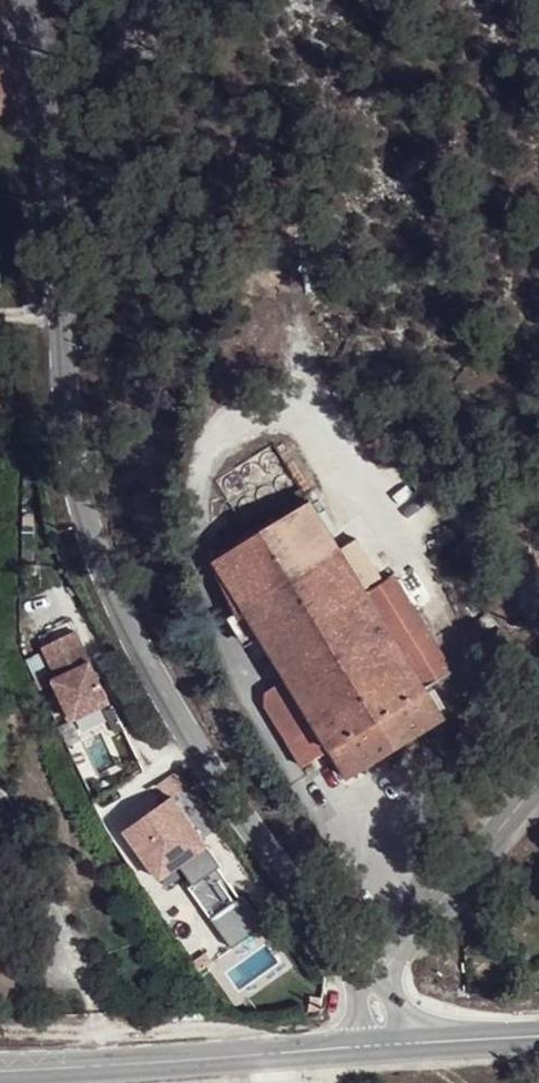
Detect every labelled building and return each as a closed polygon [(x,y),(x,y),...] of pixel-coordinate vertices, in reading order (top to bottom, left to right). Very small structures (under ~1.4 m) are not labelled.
[(14,112),(0,46),(0,115),(14,112)] [(368,595),(365,592),(341,552),(310,503),(218,561),(251,613),(262,631),(292,677),(269,692),(269,708),(304,767),(333,750),(351,778),(444,718),(427,691),(459,672),(397,576),(368,595)] [(341,552),(365,592),(385,579),(361,541),(341,552)] [(262,631),(251,613),(234,624),(244,641),(262,631)] [(505,647),(509,633),(504,626),(490,635),(499,650),(505,647)] [(74,720),(80,718),(111,703),(77,631),(45,646),(60,677),(55,679),(74,720)] [(514,642),(509,633),(505,647),(514,642)] [(163,878),(182,864),(216,913),(212,916),(233,947),(266,925),(244,894),(241,896),(206,846),(209,844),(174,796),(128,830),(163,878)]
